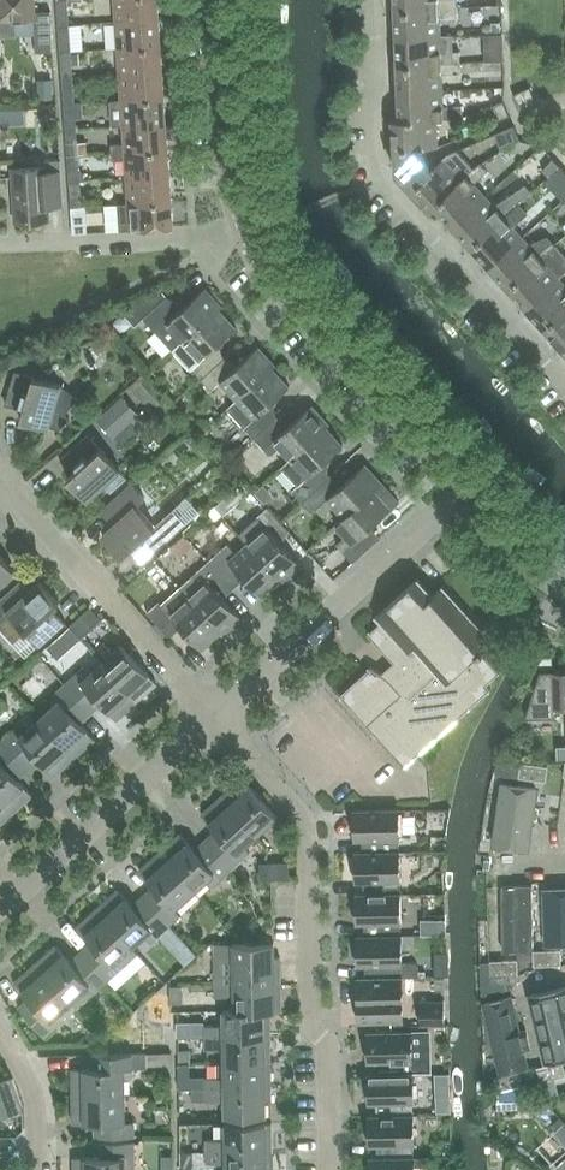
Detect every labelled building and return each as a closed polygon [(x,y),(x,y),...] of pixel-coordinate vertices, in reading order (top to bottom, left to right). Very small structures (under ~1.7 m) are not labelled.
[(35,19),(36,51),(52,50),(51,10),(35,10),(35,0),(0,0),(0,20),(35,19)] [(68,0),(57,0),(58,24),(69,24),(68,0)] [(158,0),(114,0),(116,20),(159,17),(158,0)] [(396,9),(458,6),(458,0),(395,0),(396,9)] [(458,8),(489,9),(489,0),(459,0),(458,8)] [(397,36),(441,34),(460,33),(459,16),(458,6),(396,9),(397,36)] [(118,46),(161,43),(159,17),(116,20),(118,46)] [(441,51),(441,34),(397,36),(398,64),(461,61),(460,50),(441,51)] [(59,35),(60,50),(71,50),(70,35),(59,35)] [(118,46),(119,72),(163,69),(161,43),(118,46)] [(72,65),(71,50),(60,50),(61,66),(72,65)] [(461,72),(461,61),(398,64),(399,91),(443,89),(442,72),(461,72)] [(119,72),(121,98),(165,95),(163,69),(119,72)] [(63,87),(64,102),(75,101),(74,86),(63,87)] [(520,108),(537,101),(530,86),(514,93),(520,108)] [(399,91),(400,117),(437,116),(437,118),(444,118),(463,117),(462,105),(444,106),(443,89),(399,91)] [(113,125),(123,124),(167,121),(165,95),(121,98),(111,99),(113,125)] [(500,118),(510,114),(504,100),(494,104),(500,118)] [(400,117),(393,117),(394,148),(438,146),(437,118),(437,116),(400,117)] [(168,147),(167,121),(123,124),(124,143),(112,144),(112,151),(125,150),(168,147)] [(515,125),(505,129),(495,133),(501,147),(521,139),(515,125)] [(79,153),(87,153),(86,141),(78,141),(77,138),(66,139),(67,154),(79,153)] [(423,146),(394,148),(396,171),(411,187),(432,168),(428,157),(423,146)] [(168,147),(125,150),(112,151),(113,159),(125,158),(127,176),(170,173),(168,147)] [(449,153),(432,168),(411,187),(431,209),(436,205),(474,168),(458,149),(449,153)] [(80,168),(79,153),(67,154),(69,169),(80,168)] [(61,159),(44,160),(44,165),(14,167),(17,216),(49,214),(48,204),(64,203),(61,159)] [(436,205),(454,225),(486,195),(475,183),(489,170),(481,162),(474,168),(436,205)] [(172,199),(170,173),(127,176),(129,202),(172,199)] [(454,225),(472,244),(519,204),(533,191),(526,184),(495,205),(486,195),(454,225)] [(82,205),(81,190),(70,191),(71,206),(82,205)] [(129,202),(118,202),(120,229),(174,225),(172,199),(129,202)] [(472,244),(490,265),(522,235),(512,223),(525,211),(519,204),(472,244)] [(87,231),(86,205),(82,205),(71,206),(73,232),(87,231)] [(530,244),(522,235),(490,265),(509,286),(555,244),(548,236),(530,244)] [(562,252),(555,244),(509,286),(528,306),(560,277),(548,264),(562,252)] [(546,327),(564,309),(564,283),(560,277),(528,306),(546,327)] [(175,349),(185,340),(220,308),(223,306),(205,287),(180,310),(167,295),(145,316),(175,349)] [(220,308),(185,340),(175,349),(202,378),(224,357),(215,347),(237,327),(220,308)] [(546,327),(564,347),(564,346),(564,309),(546,327)] [(276,365),(259,345),(234,368),(224,357),(202,378),(212,389),(221,380),(238,399),(273,367),(274,367),(276,365)] [(239,419),(255,437),(278,416),(268,405),(290,385),(274,367),(273,367),(238,399),(248,410),(239,419)] [(16,370),(7,398),(26,404),(21,419),(60,430),(71,418),(66,414),(80,398),(62,384),(34,375),(34,376),(16,370)] [(115,436),(140,413),(123,394),(98,417),(115,436)] [(281,446),(291,457),(327,425),(327,426),(330,423),(312,404),(287,427),(278,416),(255,437),(271,455),(281,446)] [(328,469),(329,468),(327,459),(343,444),(327,426),(327,425),(291,457),(281,466),(292,477),(299,485),(292,490),(302,501),(331,475),(327,470),(328,469)] [(121,469),(102,447),(102,448),(89,433),(67,453),(80,467),(68,478),(88,499),(121,469)] [(334,505),(344,515),(345,516),(372,491),(373,492),(383,482),(366,463),(348,479),(336,478),(335,479),(331,475),(302,501),(312,511),(318,506),(325,513),(334,505)] [(132,482),(101,510),(114,524),(103,534),(123,556),(134,545),(147,559),(169,540),(186,524),(173,510),(156,525),(137,504),(145,497),(132,482)] [(372,491),(345,516),(344,515),(336,523),(347,534),(337,543),(344,551),(354,562),(382,536),(372,526),(389,510),(400,500),(383,482),(373,492),(372,491)] [(289,529),(269,506),(251,523),(259,532),(248,542),(280,578),(282,581),(301,563),(279,539),(289,529)] [(261,595),(280,578),(248,542),(237,553),(228,543),(210,560),(231,582),(241,573),(261,595)] [(16,570),(0,552),(0,585),(16,570)] [(223,634),(224,634),(242,617),(220,592),(231,582),(210,560),(181,586),(189,596),(221,631),(223,634)] [(376,616),(381,621),(369,632),(394,661),(382,672),(372,665),(341,693),(405,765),(492,687),(488,682),(501,670),(482,649),(493,639),(444,584),(435,593),(419,576),(376,616)] [(14,643),(27,632),(40,646),(62,626),(49,612),(61,602),(41,580),(30,590),(21,580),(0,598),(0,627),(14,643)] [(221,631),(189,596),(171,613),(160,600),(147,611),(170,637),(182,625),(203,648),(221,631)] [(70,625),(81,638),(102,618),(91,606),(70,625)] [(123,643),(103,662),(137,700),(158,682),(123,643)] [(91,672),(85,666),(66,683),(88,708),(99,699),(117,719),(137,700),(103,662),(91,672)] [(554,707),(564,707),(564,670),(553,670),(542,670),(524,717),(554,716),(554,707)] [(78,718),(88,708),(66,683),(54,693),(60,700),(40,718),(75,756),(96,738),(78,718)] [(14,729),(3,739),(26,764),(37,755),(55,775),(75,756),(40,718),(20,736),(14,729)] [(33,794),(15,774),(26,764),(3,739),(0,742),(0,798),(13,812),(33,794)] [(522,761),(520,776),(545,779),(547,765),(522,761)] [(243,777),(223,795),(257,834),(278,815),(243,777)] [(501,781),(492,845),(530,850),(540,787),(501,781)] [(557,846),(564,847),(564,787),(557,846)] [(220,833),(209,843),(232,868),(249,852),(244,845),(257,834),(223,795),(202,813),(220,833)] [(13,812),(0,798),(0,824),(13,812)] [(364,838),(364,851),(400,851),(400,838),(400,809),(355,810),(356,838),(364,838)] [(206,880),(212,886),(221,878),(232,868),(209,843),(199,853),(181,833),(160,851),(195,890),(206,880)] [(158,889),(147,899),(170,924),(181,914),(175,908),(195,890),(160,851),(140,869),(158,889)] [(401,893),(401,880),(400,851),(364,851),(356,851),(357,880),(365,880),(365,893),(401,893)] [(261,862),(261,879),(290,878),(290,862),(261,862)] [(517,886),(502,886),(503,950),(518,950),(534,949),(533,885),(517,885),(517,886)] [(544,889),(546,944),(564,943),(564,888),(544,889)] [(119,889),(98,907),(133,946),(145,935),(151,942),(159,935),(159,934),(170,924),(147,899),(137,909),(119,889)] [(365,922),(366,935),(402,934),(401,921),(401,893),(365,893),(357,893),(357,922),(365,922)] [(96,945),(85,955),(107,980),(138,952),(133,946),(98,907),(78,925),(96,945)] [(419,966),(417,963),(403,963),(402,934),(366,935),(358,935),(358,964),(366,964),(366,977),(403,976),(419,976),(419,966)] [(235,942),(215,942),(216,984),(281,983),(281,956),(235,956),(235,942)] [(36,963),(71,1002),(76,1008),(107,980),(85,955),(74,965),(56,945),(36,963)] [(561,949),(535,949),(535,964),(562,964),(561,949)] [(518,959),(490,959),(491,975),(518,975),(518,959)] [(58,1013),(71,1002),(36,963),(16,981),(33,1001),(24,1010),(20,1006),(19,1007),(45,1036),(63,1020),(58,1013)] [(403,976),(366,977),(358,977),(359,1006),(367,1006),(367,1020),(403,1019),(403,1005),(403,976)] [(282,1010),(281,983),(216,984),(216,996),(235,996),(236,1008),(236,1011),(270,1010),(282,1010)] [(553,993),(552,990),(532,995),(536,1011),(523,1014),(518,1022),(520,1032),(529,1037),(542,1034),(548,1060),(562,1056),(563,1061),(564,1070),(564,990),(553,993)] [(497,1072),(523,1066),(508,997),(482,1003),(497,1072)] [(445,1024),(445,1000),(421,1000),(421,1024),(445,1024)] [(205,1025),(205,1036),(271,1035),(270,1010),(236,1011),(236,1008),(224,1009),(224,1024),(205,1025)] [(376,1060),(377,1073),(413,1072),(413,1059),(412,1030),(368,1031),(369,1060),(376,1060)] [(271,1061),(271,1035),(205,1036),(206,1048),(225,1048),(225,1062),(271,1061)] [(99,1054),(100,1067),(73,1068),(73,1095),(125,1095),(125,1079),(130,1079),(134,1075),(133,1067),(148,1067),(147,1052),(94,1053),(94,1054),(99,1054)] [(197,1077),(197,1088),(206,1088),(272,1087),(271,1061),(225,1062),(225,1076),(197,1077)] [(537,1067),(541,1081),(564,1076),(564,1070),(563,1061),(537,1067)] [(521,1071),(494,1077),(498,1092),(524,1085),(521,1071)] [(377,1073),(369,1073),(369,1075),(361,1076),(361,1090),(365,1090),(365,1102),(377,1102),(378,1115),(414,1114),(413,1101),(413,1072),(377,1073)] [(12,1078),(0,1082),(0,1088),(4,1100),(0,1102),(0,1103),(5,1116),(23,1110),(12,1078)] [(206,1088),(197,1088),(192,1088),(192,1100),(226,1100),(226,1115),(272,1114),(272,1087),(206,1088)] [(451,1111),(451,1092),(437,1092),(437,1111),(451,1111)] [(126,1121),(125,1095),(73,1095),(74,1123),(101,1122),(101,1136),(96,1136),(96,1137),(135,1136),(134,1121),(126,1121)] [(378,1144),(378,1157),(415,1156),(414,1143),(414,1114),(378,1115),(370,1115),(370,1144),(378,1144)] [(227,1138),(207,1138),(198,1139),(198,1150),(208,1150),(273,1149),(272,1121),(226,1122),(227,1138)] [(96,1141),(96,1156),(75,1156),(75,1169),(127,1169),(127,1167),(135,1167),(135,1141),(96,1141)] [(273,1149),(208,1150),(208,1162),(227,1162),(227,1169),(273,1169),(273,1149)] [(415,1167),(415,1156),(378,1157),(370,1157),(371,1169),(415,1169),(415,1167)]
